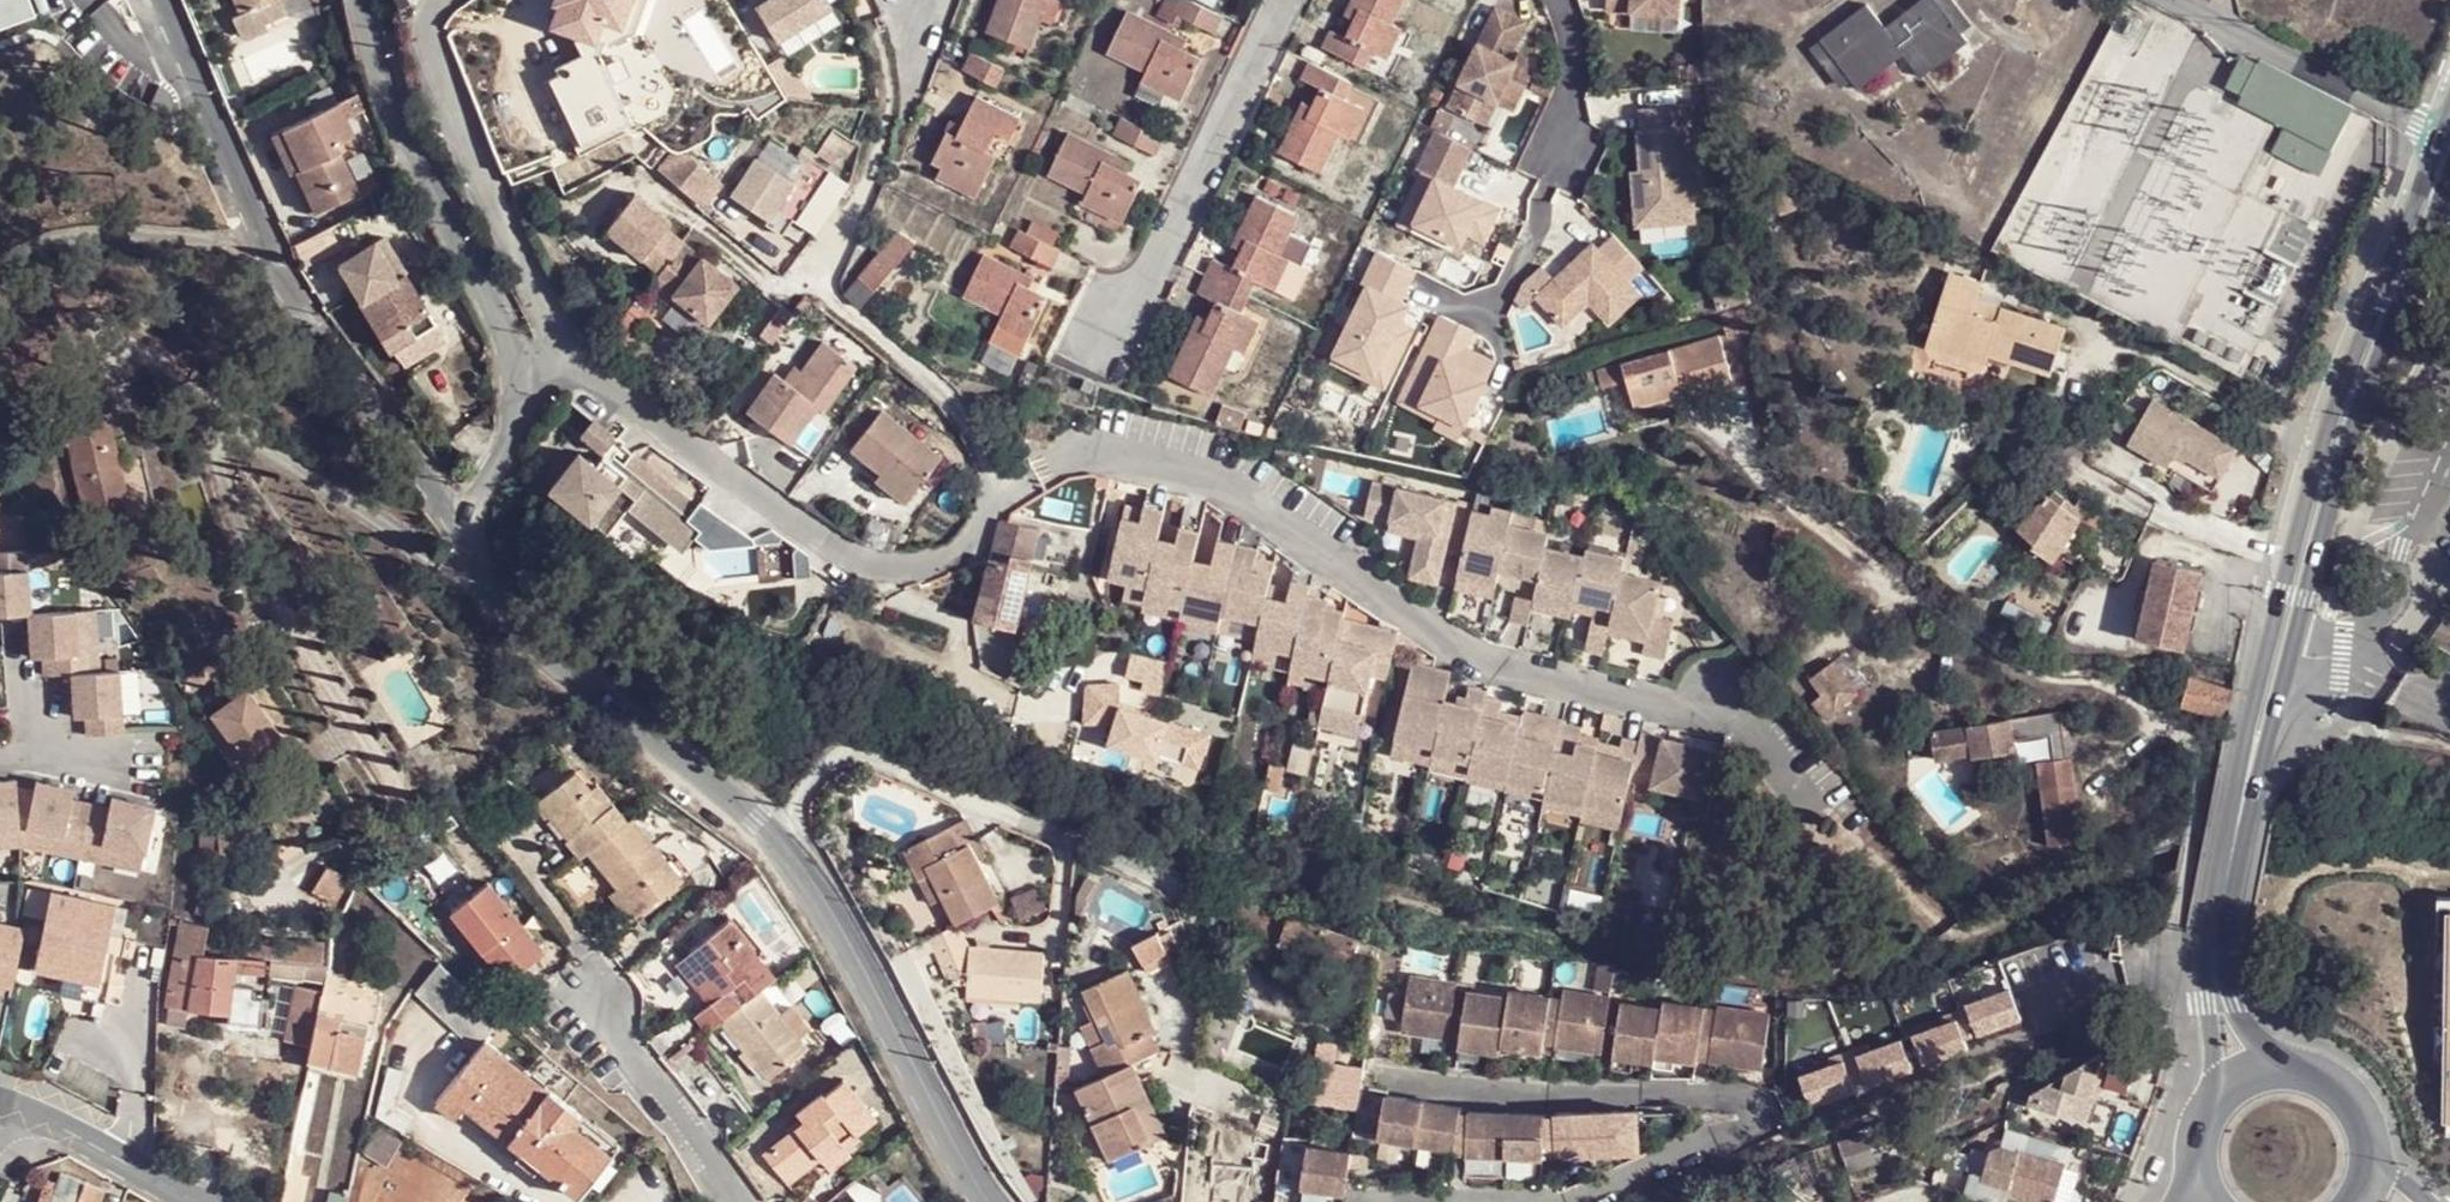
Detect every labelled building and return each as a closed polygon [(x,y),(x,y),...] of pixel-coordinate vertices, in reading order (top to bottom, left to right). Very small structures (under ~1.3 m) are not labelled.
[(283,0),(262,0),(236,8),(245,33),(289,19),(283,0)] [(553,4),(558,7),(548,31),(584,47),(594,26),(615,34),(629,0),(555,0),(553,4)] [(754,10),(773,46),(830,15),(822,0),(774,0),(754,10)] [(999,0),(998,0),(986,0),(972,35),(1014,49),(1034,0),(999,0)] [(1169,17),(1182,20),(1215,36),(1222,19),(1176,0),(1175,0),(1169,17)] [(1366,16),(1357,35),(1337,27),(1329,44),(1370,62),(1378,44),(1400,55),(1419,16),(1403,10),(1408,0),(1373,0),(1366,16)] [(1354,13),(1366,16),(1373,0),(1359,0),(1354,13)] [(1610,6),(1682,16),(1684,0),(1611,0),(1610,6)] [(1933,0),(1919,0),(1881,29),(1864,3),(1816,36),(1826,51),(1816,57),(1831,77),(1845,64),(1860,87),(1904,54),(1917,75),(1966,39),(1951,20),(1961,11),(1954,0),(1935,0),(1933,1),(1933,0)] [(1160,40),(1164,28),(1127,12),(1108,55),(1149,73),(1136,100),(1181,120),(1206,60),(1178,48),(1160,40)] [(1492,15),(1445,112),(1473,126),(1484,102),(1495,108),(1513,116),(1524,92),(1525,65),(1509,57),(1522,30),(1492,15)] [(1182,20),(1169,17),(1164,28),(1177,33),(1182,20)] [(1177,33),(1164,28),(1160,40),(1178,48),(1184,37),(1177,33)] [(996,66),(960,52),(953,70),(988,83),(996,66)] [(2245,101),(2264,62),(2242,52),(2222,90),(2245,101)] [(778,58),(761,69),(780,100),(806,103),(778,58)] [(2269,59),(2268,58),(2264,62),(2245,101),(2279,122),(2289,127),(2276,152),(2316,173),(2352,106),(2327,91),(2317,86),(2306,79),(2298,75),(2286,68),(2276,62),(2269,59)] [(1330,84),(1323,102),(1314,127),(1300,122),(1289,149),(1326,165),(1339,127),(1356,136),(1368,99),(1348,92),(1354,76),(1314,61),(1309,76),(1330,84)] [(920,157),(933,165),(974,187),(990,157),(978,148),(986,131),(1001,139),(1011,118),(968,95),(949,135),(936,128),(920,157)] [(1314,127),(1323,102),(1310,98),(1300,122),(1314,127)] [(1495,108),(1484,102),(1473,126),(1484,131),(1495,108)] [(1644,176),(1647,176),(1656,217),(1701,208),(1681,105),(1637,113),(1641,134),(1636,135),(1644,176)] [(536,165),(587,144),(574,111),(522,132),(536,165)] [(1159,132),(1124,116),(1115,134),(1151,151),(1159,132)] [(329,235),(373,221),(351,175),(367,164),(345,128),(289,154),(329,235)] [(1433,132),(1415,173),(1455,190),(1473,150),(1433,132)] [(1104,165),(1110,151),(1072,133),(1053,173),(1093,191),(1087,207),(1127,226),(1146,187),(1127,176),(1104,165)] [(1132,163),(1110,151),(1104,165),(1127,176),(1132,163)] [(664,153),(649,171),(678,196),(696,176),(681,160),(664,153)] [(281,158),(320,238),(329,235),(289,154),(281,158)] [(762,233),(791,183),(760,162),(731,213),(760,231),(762,233)] [(974,187),(933,165),(927,182),(967,201),(974,187)] [(1704,220),(1701,208),(1656,217),(1647,176),(1644,176),(1635,178),(1646,231),(1704,220)] [(1261,192),(1249,222),(1259,226),(1248,250),(1241,269),(1218,258),(1205,292),(1224,299),(1216,321),(1209,343),(1199,337),(1183,379),(1228,395),(1244,345),(1255,349),(1265,318),(1250,311),(1261,275),(1286,286),(1299,250),(1287,246),(1293,230),(1302,206),(1261,192)] [(1436,217),(1403,202),(1370,270),(1389,278),(1394,268),(1407,273),(1420,280),(1417,286),(1460,307),(1463,300),(1484,309),(1501,276),(1425,240),(1436,217)] [(677,231),(643,206),(616,242),(659,278),(644,298),(672,321),(678,311),(707,335),(740,292),(672,238),(677,231)] [(1259,226),(1249,222),(1239,247),(1248,250),(1259,226)] [(910,239),(893,229),(847,295),(862,306),(910,239)] [(1299,250),(1313,256),(1319,240),(1293,230),(1287,246),(1299,250)] [(1066,254),(1028,235),(1023,252),(1060,272),(1066,254)] [(390,243),(341,274),(360,310),(375,328),(400,360),(446,330),(390,243)] [(1591,247),(1534,299),(1561,329),(1587,305),(1607,326),(1638,298),(1591,247)] [(1018,280),(1023,264),(995,249),(974,291),(1009,309),(1001,325),(1029,338),(1048,295),(1036,289),(1018,280)] [(2274,308),(2292,265),(2258,251),(2240,294),(2274,308)] [(1042,272),(1023,264),(1018,280),(1036,289),(1042,272)] [(1389,278),(1370,270),(1361,290),(1392,305),(1407,273),(1394,268),(1389,278)] [(1956,273),(1953,285),(1966,289),(1970,278),(1956,273)] [(1966,289),(1953,285),(1931,350),(1975,364),(1981,343),(2005,350),(2001,362),(2061,382),(2078,331),(2009,309),(2006,319),(1984,312),(1988,302),(1993,285),(1970,278),(1966,289)] [(1484,309),(1463,300),(1460,307),(1482,316),(1484,309)] [(2009,309),(1988,302),(1984,312),(2006,319),(2009,309)] [(1209,343),(1216,321),(1206,319),(1199,337),(1209,343)] [(402,362),(412,374),(455,344),(446,330),(400,360),(402,362)] [(1642,410),(1677,398),(1675,388),(1689,385),(1695,401),(1739,390),(1725,342),(1589,375),(1595,389),(1604,391),(1606,397),(1618,394),(1635,391),(1642,410)] [(1981,343),(1975,364),(1998,372),(2001,362),(2005,350),(1981,343)] [(825,409),(852,363),(822,346),(804,374),(793,391),(784,384),(774,378),(749,418),(793,443),(819,404),(825,409)] [(867,374),(852,363),(825,409),(841,419),(867,374)] [(795,368),(784,384),(793,391),(804,374),(795,368)] [(2149,385),(2124,437),(2221,480),(2245,428),(2149,385)] [(1685,421),(1677,398),(1642,410),(1635,391),(1618,394),(1631,434),(1685,421)] [(853,451),(881,409),(868,401),(840,442),(853,451)] [(941,448),(881,409),(853,451),(886,473),(914,491),(941,448)] [(106,419),(64,429),(87,527),(109,523),(104,505),(125,500),(117,464),(106,419)] [(544,432),(539,440),(556,453),(561,442),(544,432)] [(608,433),(596,450),(616,468),(629,451),(608,433)] [(1335,457),(1264,442),(1261,455),(1332,471),(1335,457)] [(142,457),(117,464),(125,500),(104,505),(109,523),(110,529),(156,519),(142,457)] [(713,519),(647,468),(635,483),(618,470),(610,480),(593,467),(566,504),(620,545),(640,519),(690,558),(704,556),(714,544),(701,535),(713,519)] [(907,506),(914,491),(886,473),(878,487),(907,506)] [(1446,548),(1464,552),(1476,505),(1402,487),(1393,527),(1423,534),(1417,560),(1442,566),(1446,548)] [(2077,512),(2057,502),(2033,491),(2016,529),(2034,537),(2030,547),(2055,559),(2077,512)] [(2061,493),(2057,502),(2077,512),(2100,522),(2104,513),(2061,493)] [(1464,552),(1460,568),(1503,578),(1504,573),(1519,511),(1477,501),(1476,505),(1464,552)] [(1126,579),(1148,585),(1155,556),(1156,551),(1164,518),(1121,507),(1105,574),(1126,579)] [(1510,621),(1528,625),(1535,598),(1548,546),(1552,529),(1555,515),(1520,507),(1519,511),(1504,573),(1520,577),(1517,592),(1510,621)] [(2078,569),(2100,522),(2077,512),(2055,559),(2078,569)] [(1004,521),(994,558),(977,618),(1014,629),(1042,532),(1004,521)] [(1183,605),(1191,571),(1201,532),(1180,527),(1174,555),(1156,551),(1155,556),(1148,585),(1145,596),(1183,605)] [(1552,529),(1548,546),(1590,556),(1594,539),(1552,529)] [(1263,620),(1273,582),(1277,565),(1258,560),(1261,547),(1239,541),(1236,554),(1222,611),(1263,620)] [(1548,546),(1535,598),(1532,607),(1574,618),(1576,610),(1579,598),(1580,595),(1590,556),(1548,546)] [(31,613),(28,551),(0,554),(0,616),(31,613)] [(1191,571),(1183,605),(1181,613),(1220,623),(1222,611),(1236,554),(1221,551),(1215,577),(1191,571)] [(2201,562),(2155,555),(2144,635),(2190,641),(2193,623),(2190,622),(2196,580),(2199,581),(2201,562)] [(1589,640),(1607,645),(1611,629),(1613,622),(1619,597),(1627,565),(1590,556),(1580,595),(1599,600),(1595,615),(1589,640)] [(1661,574),(1627,565),(1619,597),(1613,622),(1651,632),(1650,639),(1647,650),(1669,655),(1679,615),(1652,608),(1661,574)] [(1460,568),(1457,582),(1499,593),(1503,578),(1460,568)] [(1504,573),(1503,578),(1500,588),(1517,592),(1520,577),(1504,573)] [(1296,652),(1310,594),(1312,582),(1294,578),(1292,587),(1273,582),(1263,620),(1259,639),(1258,643),(1296,652)] [(1143,606),(1145,596),(1148,585),(1126,579),(1121,601),(1143,606)] [(2199,581),(2196,580),(2190,622),(2193,623),(2202,624),(2208,582),(2199,581)] [(1296,652),(1293,661),(1333,671),(1345,621),(1322,616),(1326,598),(1310,594),(1296,652)] [(1599,600),(1580,595),(1579,598),(1576,610),(1595,615),(1599,600)] [(1183,605),(1145,596),(1143,606),(1140,616),(1178,625),(1181,613),(1183,605)] [(96,610),(77,612),(79,640),(98,638),(96,610)] [(1218,629),(1259,639),(1263,620),(1222,611),(1220,623),(1218,629)] [(45,676),(101,672),(98,638),(79,640),(77,612),(30,614),(33,658),(44,657),(45,676)] [(1333,671),(1330,680),(1319,729),(1340,734),(1344,716),(1360,720),(1370,678),(1383,681),(1394,633),(1345,621),(1333,671)] [(1651,632),(1613,622),(1611,629),(1650,639),(1651,632)] [(1254,660),(1291,669),(1293,661),(1296,652),(1258,643),(1254,660)] [(1814,713),(1849,687),(1826,654),(1802,670),(1809,684),(1800,693),(1814,713)] [(1174,665),(1138,656),(1132,678),(1150,683),(1147,694),(1165,698),(1174,665)] [(1291,669),(1289,679),(1311,685),(1313,676),(1330,680),(1333,671),(1293,661),(1291,669)] [(1391,730),(1438,741),(1447,705),(1454,674),(1407,663),(1391,730)] [(88,737),(125,734),(120,671),(101,672),(73,675),(76,718),(87,718),(88,737)] [(2235,698),(2189,679),(2179,704),(2225,722),(2235,698)] [(221,750),(233,767),(276,735),(243,686),(200,720),(221,750)] [(1465,709),(1447,705),(1438,741),(1434,762),(1471,770),(1486,705),(1487,699),(1468,694),(1465,709)] [(1196,773),(1203,746),(1133,729),(1138,708),(1101,699),(1094,729),(1111,732),(1105,754),(1149,765),(1149,762),(1196,773)] [(1503,709),(1486,705),(1471,770),(1509,779),(1510,775),(1522,721),(1501,717),(1503,709)] [(2060,708),(2010,717),(2014,738),(2050,731),(2055,756),(2039,759),(2055,842),(2090,835),(2074,753),(2069,754),(2060,708)] [(1355,738),(1360,720),(1344,716),(1340,734),(1355,738)] [(1522,721),(1510,775),(1546,783),(1558,730),(1560,724),(1523,716),(1522,721)] [(2010,717),(1968,725),(1972,749),(1973,756),(2015,748),(2014,738),(2010,717)] [(1972,749),(1968,725),(1933,731),(1937,755),(1972,749)] [(1434,762),(1438,741),(1391,730),(1386,752),(1434,763),(1434,762)] [(1542,800),(1581,809),(1583,800),(1594,751),(1595,747),(1571,742),(1573,733),(1558,730),(1546,783),(1542,800)] [(1634,744),(1629,766),(1654,771),(1651,784),(1693,794),(1704,748),(1637,732),(1634,744)] [(1929,756),(1926,734),(1906,737),(1909,759),(1929,756)] [(1610,755),(1594,751),(1583,800),(1619,809),(1629,766),(1634,744),(1613,739),(1612,745),(1610,755)] [(1612,745),(1597,741),(1595,747),(1594,751),(1610,755),(1612,745)] [(564,843),(575,858),(583,851),(621,819),(595,784),(589,788),(574,770),(541,795),(573,836),(567,841),(564,843)] [(1509,779),(1471,770),(1466,789),(1504,798),(1506,791),(1509,779)] [(1510,775),(1509,779),(1506,791),(1542,800),(1546,783),(1510,775)] [(20,823),(14,778),(0,779),(0,825),(20,823)] [(73,789),(36,782),(24,828),(49,832),(46,852),(79,859),(90,804),(71,800),(73,789)] [(536,799),(567,841),(573,836),(541,795),(536,799)] [(109,808),(90,803),(90,804),(79,859),(113,865),(117,846),(144,852),(154,806),(111,797),(109,808)] [(1581,809),(1542,800),(1539,811),(1578,820),(1579,815),(1581,809)] [(1619,809),(1583,800),(1581,809),(1579,815),(1616,824),(1619,809)] [(660,862),(625,816),(621,819),(583,851),(615,891),(614,891),(630,911),(672,878),(660,862)] [(217,825),(214,855),(240,863),(244,828),(217,825)] [(884,849),(899,882),(910,877),(921,904),(922,906),(932,928),(923,934),(939,971),(961,974),(960,992),(1015,999),(1038,1000),(1042,950),(964,942),(955,920),(977,910),(949,847),(941,852),(931,828),(884,849)] [(670,856),(660,862),(672,878),(677,884),(687,877),(670,856)] [(346,875),(325,864),(312,892),(333,903),(346,875)] [(910,877),(899,882),(911,909),(921,904),(910,877)] [(672,878),(630,911),(635,918),(677,884),(672,878)] [(508,927),(516,920),(484,880),(447,911),(502,979),(532,956),(508,927)] [(116,903),(52,889),(34,966),(64,974),(98,981),(116,903)] [(630,911),(614,891),(606,898),(621,918),(630,911)] [(1359,939),(1245,900),(1234,931),(1252,937),(1280,946),(1349,969),(1359,939)] [(202,945),(206,918),(184,915),(168,998),(226,1007),(225,1013),(255,1018),(258,991),(252,990),(256,969),(233,965),(235,949),(202,945)] [(755,986),(771,973),(726,917),(671,964),(695,993),(699,990),(706,999),(702,1002),(687,1015),(700,1032),(713,1021),(755,986)] [(541,949),(516,920),(508,927),(532,956),(541,949)] [(19,967),(28,927),(0,921),(0,962),(19,967)] [(1185,922),(1140,941),(1150,966),(1178,955),(1174,949),(1185,945),(1185,922)] [(248,932),(246,950),(264,952),(267,952),(303,957),(331,960),(330,939),(248,932)] [(1280,946),(1252,937),(1246,952),(1274,962),(1280,946)] [(233,965),(256,969),(261,969),(264,952),(246,950),(235,949),(233,965)] [(303,957),(267,952),(266,970),(300,973),(303,957)] [(0,962),(0,982),(14,985),(19,967),(0,962)] [(414,991),(475,1046),(484,1039),(500,1020),(439,963),(414,991)] [(1106,1154),(1149,1137),(1135,1101),(1150,1096),(1133,1057),(1156,1047),(1148,1028),(1154,1025),(1128,965),(1083,985),(1094,1012),(1105,1038),(1092,1044),(1102,1070),(1075,1083),(1106,1154)] [(98,981),(64,974),(60,991),(103,1001),(106,983),(98,981)] [(1457,985),(1411,978),(1401,1033),(1448,1040),(1457,985)] [(354,1006),(318,986),(317,995),(307,1043),(358,1054),(364,1031),(349,1027),(354,1006)] [(755,986),(713,1021),(762,1079),(802,1044),(793,1033),(799,1030),(778,1004),(773,1008),(755,986)] [(307,1043),(317,995),(290,989),(280,1045),(306,1051),(307,1043)] [(695,993),(702,1002),(706,999),(699,990),(695,993)] [(1014,1009),(1015,999),(960,992),(959,1002),(1014,1009)] [(1508,1002),(1467,996),(1458,1049),(1479,1053),(1500,1057),(1501,1049),(1521,1053),(1542,1056),(1551,1002),(1509,995),(1508,1002)] [(1611,1004),(1565,996),(1556,1051),(1602,1058),(1611,1004)] [(2017,1001),(1797,1067),(1808,1104),(2028,1038),(2017,1001)] [(1780,1036),(1859,1034),(1857,1003),(1774,1005),(1773,1013),(1779,1014),(1780,1036)] [(1663,1016),(1623,1009),(1614,1064),(1655,1071),(1656,1064),(1698,1070),(1706,1016),(1664,1009),(1663,1016)] [(1081,1018),(1092,1044),(1105,1038),(1094,1012),(1081,1018)] [(1766,1024),(1714,1015),(1704,1069),(1757,1078),(1766,1024)] [(484,1039),(475,1046),(433,1102),(453,1116),(459,1108),(576,1196),(617,1142),(484,1039)] [(1357,1103),(1364,1069),(1333,1064),(1337,1044),(1321,1041),(1308,1100),(1355,1109),(1357,1103)] [(2146,1058),(2118,1042),(2107,1061),(2135,1078),(2146,1058)] [(1479,1053),(1458,1049),(1456,1061),(1477,1065),(1479,1053)] [(1498,1061),(1519,1065),(1521,1053),(1501,1049),(1500,1057),(1498,1061)] [(404,1071),(385,1063),(375,1112),(404,1129),(410,1115),(394,1106),(404,1071)] [(2038,1110),(2035,1122),(2095,1136),(2099,1116),(2095,1115),(2105,1079),(2104,1077),(2101,1076),(2098,1077),(2038,1110)] [(797,1119),(782,1130),(757,1153),(783,1184),(803,1166),(798,1161),(810,1151),(815,1157),(827,1170),(848,1152),(835,1137),(847,1128),(853,1133),(871,1116),(838,1078),(819,1092),(816,1089),(790,1111),(792,1113),(797,1119)] [(1135,1101),(1149,1137),(1164,1131),(1150,1096),(1135,1101)] [(1459,1113),(1383,1097),(1375,1140),(1449,1155),(1448,1158),(1540,1163),(1638,1160),(1637,1119),(1552,1121),(1553,1130),(1543,1129),(1543,1122),(1466,1117),(1465,1125),(1457,1125),(1459,1113)] [(778,1125),(782,1130),(797,1119),(792,1113),(778,1125)] [(860,1142),(853,1133),(847,1128),(835,1137),(848,1152),(860,1142)] [(1847,1168),(1873,1163),(1868,1136),(1841,1141),(1847,1168)] [(365,1157),(385,1167),(394,1149),(374,1139),(365,1157)] [(1966,1197),(1983,1201),(2005,1201),(2006,1195),(2034,1201),(2053,1201),(2065,1162),(2000,1144),(1990,1150),(1982,1176),(1987,1177),(1984,1190),(1970,1186),(1966,1197)] [(1347,1155),(1304,1147),(1296,1189),(1340,1197),(1347,1155)] [(798,1161),(803,1166),(815,1157),(810,1151),(798,1161)] [(75,1201),(96,1201),(101,1187),(84,1183),(81,1183),(75,1200),(75,1201)] [(37,1201),(75,1201),(75,1200),(50,1194),(51,1190),(41,1187),(37,1201)] [(324,1201),(346,1201),(348,1191),(328,1187),(324,1201)]
